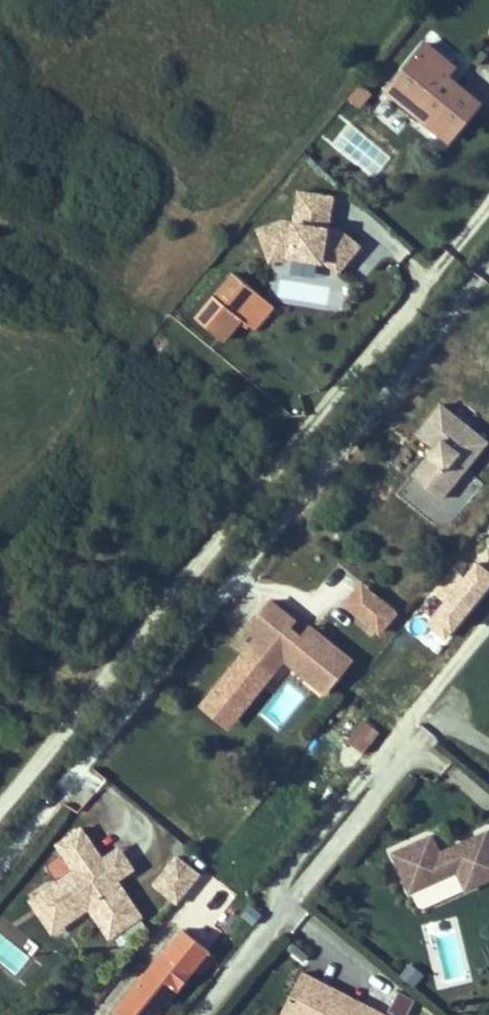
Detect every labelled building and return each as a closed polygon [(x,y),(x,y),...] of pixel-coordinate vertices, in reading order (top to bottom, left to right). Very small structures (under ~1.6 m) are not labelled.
[(442,79),(445,76),(452,66),(424,43),(386,88),(412,109),(449,140),(479,103),(451,81),(448,84),(442,79)] [(379,97),(404,118),(412,109),(386,88),(379,97)] [(329,226),(335,190),(296,184),(291,220),(264,216),(259,251),(350,265),(355,230),(329,226)] [(222,338),(260,293),(234,272),(196,317),(222,338)] [(436,448),(440,451),(435,458),(431,455),(415,478),(443,500),(488,441),(441,406),(419,435),(436,448)] [(440,451),(436,448),(431,455),(435,458),(440,451)] [(340,601),(377,633),(398,610),(361,577),(340,601)] [(250,649),(277,671),(288,658),(329,691),(355,658),(319,629),(310,641),(305,637),(292,626),(298,618),(275,600),(263,615),(272,622),(261,636),(250,649)] [(272,622),(263,615),(252,629),(261,636),(272,622)] [(319,629),(314,625),(305,637),(310,641),(319,629)] [(277,671),(250,649),(239,663),(266,685),(277,671)] [(371,759),(383,744),(369,733),(358,748),(371,759)] [(102,860),(81,829),(57,845),(74,871),(44,892),(61,916),(73,919),(89,908),(110,938),(141,916),(116,880),(111,873),(107,876),(103,869),(107,866),(102,860)] [(441,860),(438,854),(429,836),(391,854),(402,878),(421,882),(423,887),(454,872),(463,891),(488,879),(488,840),(485,832),(446,850),(449,856),(441,860)] [(102,860),(107,866),(103,869),(107,876),(111,873),(116,880),(133,868),(118,848),(102,860)] [(175,850),(150,881),(177,902),(202,870),(175,850)] [(449,856),(446,850),(438,854),(441,860),(449,856)] [(409,893),(423,887),(421,882),(402,878),(409,893)] [(44,892),(30,901),(52,933),(73,919),(61,916),(44,892)] [(184,931),(183,932),(181,931),(117,1010),(124,1014),(163,1014),(158,1011),(206,951),(205,951),(204,950),(204,948),(206,947),(184,931)] [(302,972),(281,1014),(386,1014),(387,1014),(345,994),(343,999),(329,994),(332,987),(302,972)] [(329,994),(343,999),(345,994),(332,987),(329,994)] [(398,990),(390,1006),(403,1013),(411,997),(398,990)]
